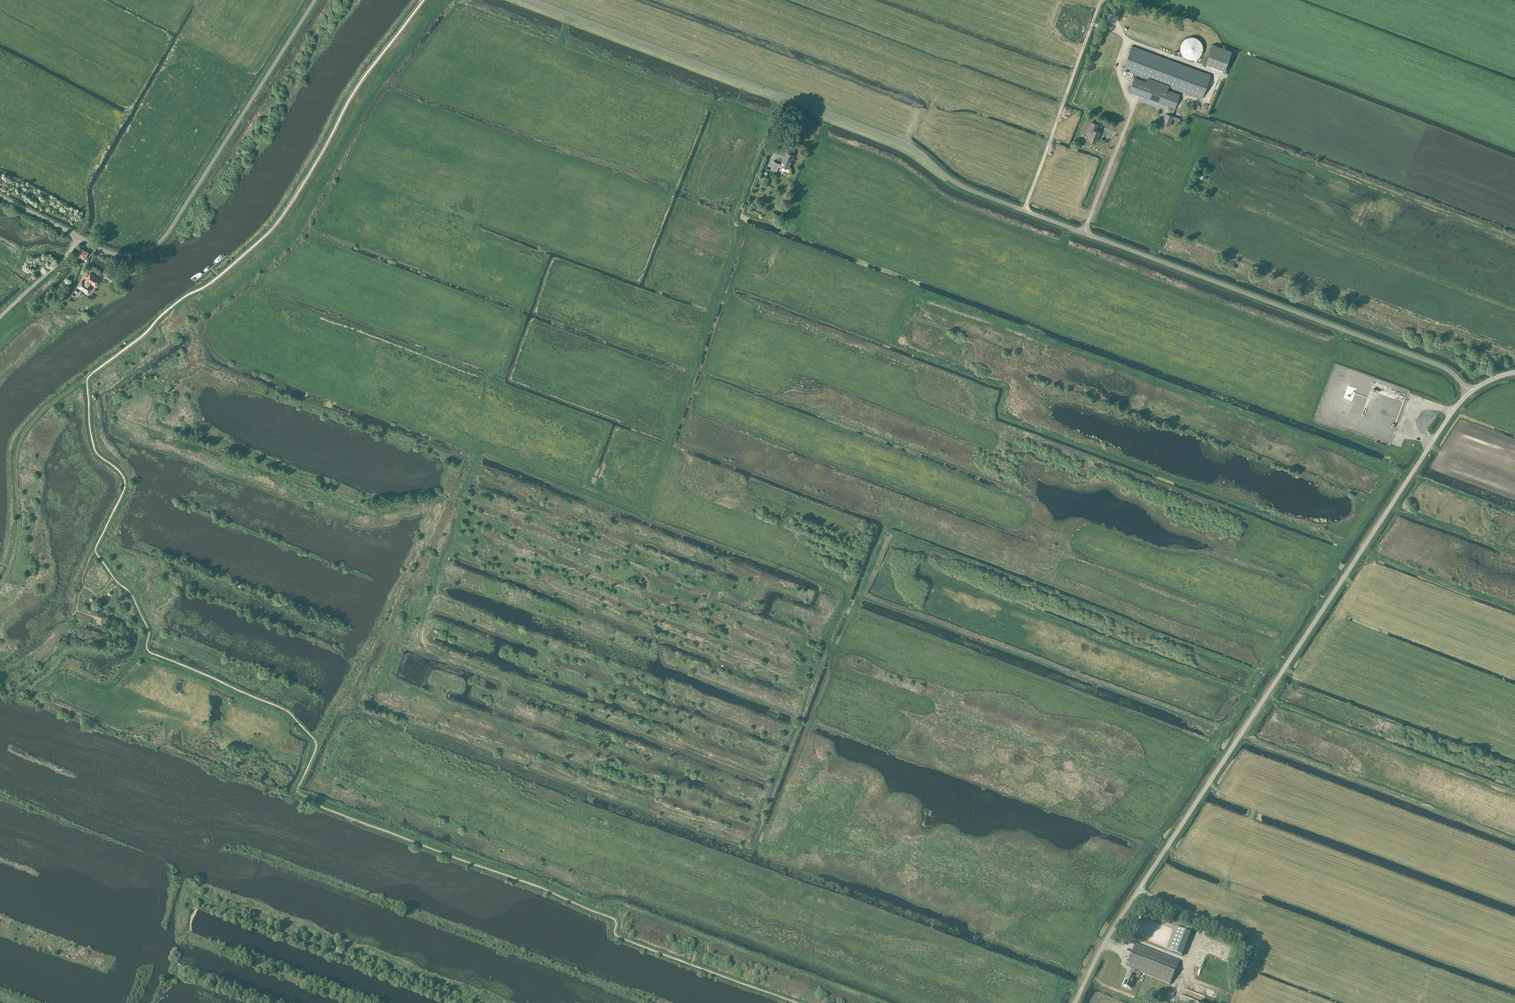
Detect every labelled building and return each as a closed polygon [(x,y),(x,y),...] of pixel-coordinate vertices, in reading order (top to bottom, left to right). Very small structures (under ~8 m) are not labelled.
[(1202,51),(1203,48),(1202,45),(1201,42),(1200,40),(1197,38),(1195,37),(1192,37),(1189,37),(1186,38),(1184,40),(1182,42),(1181,45),(1180,48),(1181,51),(1182,53),(1184,56),(1186,58),(1189,59),(1192,59),(1194,59),(1197,58),(1200,56),(1201,53),(1202,51)] [(1206,64),(1225,70),(1232,51),(1213,44),(1206,64)] [(1210,75),(1132,46),(1123,69),(1148,78),(1147,82),(1134,77),(1129,92),(1169,106),(1166,113),(1163,123),(1170,125),(1173,116),(1172,115),(1180,94),(1164,88),(1165,85),(1201,98),(1210,75)] [(1106,87),(1119,107),(1126,102),(1121,95),(1117,99),(1114,95),(1119,92),(1115,86),(1114,86),(1112,83),(1106,87)] [(1112,105),(1101,89),(1096,92),(1107,109),(1112,105)] [(1119,114),(1113,118),(1120,126),(1125,122),(1119,114)] [(1088,140),(1096,142),(1100,132),(1096,131),(1098,124),(1091,122),(1088,130),(1091,131),(1088,140)] [(794,155),(787,152),(784,159),(783,159),(781,164),(774,162),(775,161),(772,169),(777,171),(778,167),(782,168),(783,166),(789,168),(794,155)] [(88,253),(81,248),(77,254),(79,256),(81,257),(84,258),(88,253)] [(95,286),(100,279),(90,273),(88,277),(85,280),(86,281),(85,283),(83,281),(82,282),(83,282),(80,287),(79,287),(88,292),(91,287),(92,287),(89,285),(90,283),(95,286)] [(1325,402),(1325,419),(1348,427),(1348,428),(1378,438),(1379,436),(1363,430),(1363,406),(1357,404),(1353,418),(1349,416),(1349,419),(1345,418),(1345,414),(1343,413),(1337,413),(1329,411),(1337,389),(1340,390),(1338,394),(1342,395),(1344,389),(1328,383),(1322,400),(1322,401),(1325,402)] [(1404,396),(1395,393),(1393,398),(1402,402),(1404,396)] [(1365,400),(1362,399),(1363,396),(1357,394),(1354,401),(1362,405),(1365,400)] [(1169,927),(1152,922),(1136,923),(1136,929),(1134,936),(1154,942),(1153,942),(1161,944),(1165,944),(1169,930),(1169,927)] [(1175,927),(1166,950),(1182,956),(1191,933),(1175,927)] [(1130,989),(1135,977),(1139,979),(1141,973),(1170,985),(1179,962),(1135,944),(1126,967),(1131,969),(1129,975),(1127,975),(1123,986),(1130,989)] [(1210,998),(1212,993),(1204,989),(1202,994),(1210,998)]
